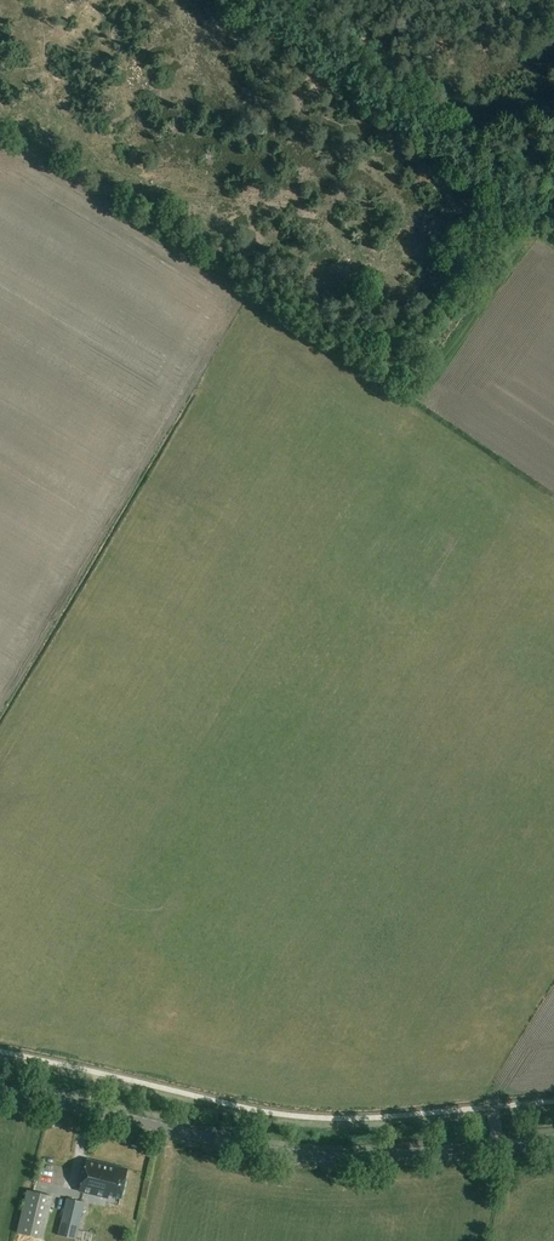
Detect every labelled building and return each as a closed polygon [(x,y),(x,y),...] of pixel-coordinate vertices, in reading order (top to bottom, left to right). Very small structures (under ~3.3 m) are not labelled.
[(128,1169),(86,1160),(79,1191),(106,1198),(106,1195),(121,1198),(128,1169)] [(43,1239),(53,1196),(27,1190),(17,1233),(43,1239)] [(76,1239),(84,1202),(66,1198),(58,1235),(76,1239)]
